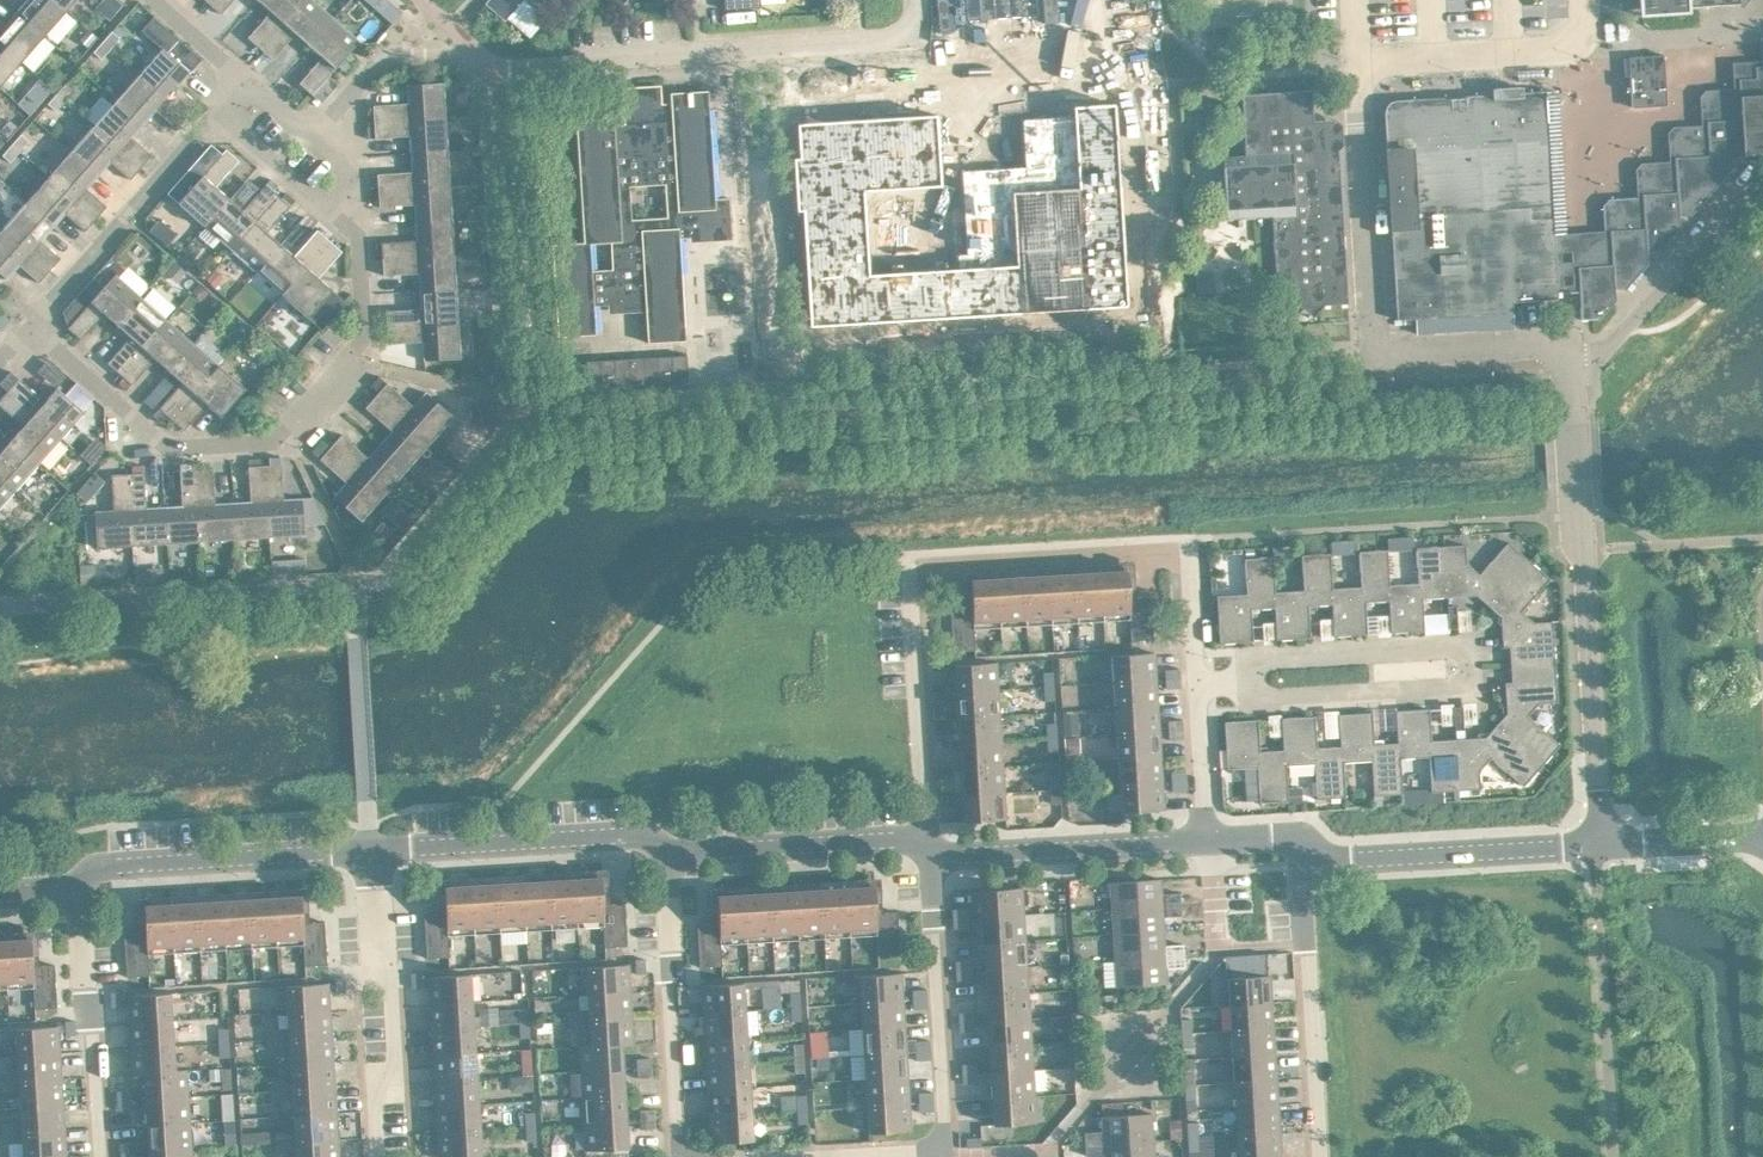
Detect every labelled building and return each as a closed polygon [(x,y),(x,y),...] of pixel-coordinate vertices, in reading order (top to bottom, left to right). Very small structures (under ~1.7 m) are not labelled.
[(19,6),(47,31),(69,5),(64,0),(24,0),(19,6)] [(98,3),(111,15),(124,0),(100,0),(98,3)] [(222,9),(230,0),(213,0),(222,9)] [(262,43),(300,0),(265,0),(272,6),(249,32),(262,43)] [(310,40),(335,12),(321,0),(300,0),(262,43),(274,54),(297,28),(310,40)] [(508,14),(520,0),(493,0),(508,14)] [(508,14),(531,32),(548,14),(532,0),(520,0),(508,14)] [(1641,12),(1691,9),(1691,2),(1722,0),(1641,0),(1641,12)] [(395,1),(386,10),(394,18),(403,8),(395,1)] [(24,56),(47,31),(19,6),(7,19),(0,13),(0,35),(24,56)] [(335,12),(310,40),(324,52),(301,78),(314,89),(362,35),(335,12)] [(90,25),(81,35),(89,42),(98,31),(90,25)] [(114,25),(104,36),(112,43),(122,32),(114,25)] [(1,82),(24,56),(0,35),(0,81),(1,82)] [(112,43),(104,36),(95,47),(103,54),(112,43)] [(165,42),(141,68),(189,111),(200,98),(180,81),(192,67),(165,42)] [(1668,86),(1668,82),(1666,50),(1630,53),(1632,89),(1668,86)] [(1740,63),(1741,92),(1718,93),(1719,110),(1708,111),(1709,128),(1686,130),(1687,147),(1676,147),(1677,165),(1654,166),(1655,183),(1644,184),(1645,201),(1622,202),(1623,220),(1611,220),(1612,237),(1590,239),(1591,256),(1579,256),(1583,315),(1601,314),(1617,296),(1616,284),(1628,284),(1649,259),(1649,248),(1660,247),(1682,223),(1681,211),(1692,211),(1746,150),(1762,149),(1762,62),(1740,63)] [(141,68),(118,94),(146,119),(158,105),(178,123),(189,111),(141,68)] [(41,73),(30,86),(43,97),(54,84),(41,73)] [(68,77),(59,87),(67,95),(76,84),(68,77)] [(375,100),(376,116),(447,112),(445,77),(408,79),(409,98),(375,100)] [(662,81),(624,83),(626,119),(616,120),(616,109),(578,111),(586,237),(554,239),(560,331),(597,329),(596,301),(610,300),(647,297),(648,306),(650,338),(687,335),(687,321),(682,251),(681,233),(691,232),(701,232),(699,205),(717,204),(717,193),(710,85),(672,88),(673,98),(663,99),(662,81)] [(67,95),(59,87),(49,98),(57,105),(67,95)] [(1560,294),(1547,87),(1408,95),(1397,96),(1392,98),(1388,102),(1387,108),(1387,119),(1399,315),(1417,314),(1418,329),(1516,323),(1515,308),(1514,297),(1560,294)] [(118,94),(96,120),(143,162),(154,150),(134,132),(146,119),(118,94)] [(801,152),(795,152),(798,206),(804,206),(811,321),(1130,302),(1117,98),(1087,100),(1074,101),(1075,111),(1023,114),(1026,161),(1026,169),(966,173),(965,165),(962,165),(963,180),(965,209),(955,210),(959,263),(871,269),(866,186),(943,181),(942,166),(939,110),(798,118),(801,152)] [(412,131),(413,148),(450,146),(447,112),(376,116),(376,121),(377,133),(412,131)] [(11,115),(1,126),(8,133),(19,121),(11,115)] [(96,120),(73,146),(101,170),(112,157),(132,174),(143,162),(96,120)] [(23,128),(13,139),(22,146),(31,135),(23,128)] [(22,146),(13,139),(4,150),(12,157),(22,146)] [(180,197),(207,221),(231,193),(218,181),(241,155),(228,143),(180,197)] [(73,146),(50,171),(98,213),(108,201),(89,184),(101,170),(73,146)] [(379,168),(380,185),(452,181),(450,146),(413,148),(414,166),(379,168)] [(484,167),(473,168),(473,178),(485,178),(484,167)] [(50,171),(27,197),(55,222),(67,208),(87,226),(98,213),(50,171)] [(207,221),(232,243),(280,189),(275,185),(280,180),(272,174),(244,205),(231,193),(207,221)] [(416,199),(417,217),(454,215),(452,181),(380,185),(381,201),(416,199)] [(232,243),(258,266),(283,238),(269,226),(297,195),(288,188),(284,193),(280,189),(232,243)] [(27,197),(5,223),(52,265),(63,253),(43,235),(55,222),(27,197)] [(383,237),(384,254),(456,249),(454,215),(417,217),(418,235),(383,237)] [(5,223),(0,228),(0,266),(9,274),(21,260),(41,277),(52,265),(5,223)] [(258,266),(284,289),(332,235),(319,224),(296,250),(283,238),(258,266)] [(332,235),(284,289),(324,324),(335,312),(321,300),(335,284),(321,272),(344,246),(332,235)] [(420,268),(421,286),(458,283),(456,249),(384,254),(385,270),(420,268)] [(176,256),(166,267),(178,277),(188,266),(176,256)] [(201,269),(206,273),(212,266),(207,262),(201,269)] [(216,265),(207,275),(217,283),(225,273),(216,265)] [(106,308),(119,320),(143,292),(117,269),(70,322),(82,334),(106,308)] [(201,279),(194,287),(203,295),(210,287),(201,279)] [(387,306),(388,322),(460,318),(458,283),(421,286),(422,304),(387,306)] [(109,358),(122,368),(169,314),(143,292),(119,320),(132,331),(109,358)] [(219,294),(213,301),(220,307),(226,300),(219,294)] [(778,303),(749,305),(753,377),(782,375),(778,303)] [(157,353),(170,365),(195,337),(169,314),(122,368),(125,371),(133,379),(134,379),(157,353)] [(460,318),(388,322),(389,339),(424,337),(425,355),(462,353),(460,318)] [(160,403),(173,414),(221,360),(195,337),(170,365),(184,377),(160,403)] [(221,360),(173,414),(185,425),(209,399),(222,411),(247,383),(221,360)] [(13,366),(2,378),(9,385),(20,373),(13,366)] [(125,371),(119,378),(128,385),(133,379),(125,371)] [(381,371),(373,380),(381,386),(389,377),(381,371)] [(20,373),(9,385),(63,433),(86,407),(59,382),(46,396),(20,373)] [(381,386),(378,390),(432,438),(455,411),(427,387),(415,400),(389,377),(381,386)] [(13,434),(40,459),(63,433),(9,385),(0,396),(0,399),(24,421),(13,434)] [(393,425),(381,439),(409,463),(432,438),(378,390),(367,402),(393,425)] [(497,397),(473,398),(473,419),(498,418),(497,397)] [(343,429),(332,441),(386,489),(409,463),(381,439),(369,452),(343,429)] [(18,484),(40,459),(13,434),(1,447),(0,447),(0,469),(18,484)] [(386,489),(332,441),(321,454),(348,477),(335,491),(363,516),(386,489)] [(184,500),(166,501),(168,538),(202,536),(198,464),(197,456),(181,458),(184,500)] [(271,460),(267,460),(271,532),(306,530),(306,520),(326,519),(314,492),(285,494),(283,459),(271,460)] [(252,496),(234,497),(237,534),(271,532),(267,460),(262,460),(250,461),(252,496)] [(214,463),(198,464),(202,536),(237,534),(234,497),(217,498),(214,463)] [(146,467),(129,468),(134,540),(168,538),(166,501),(148,502),(146,467)] [(134,540),(129,468),(113,469),(115,504),(96,505),(99,542),(134,540)] [(18,484),(0,469),(0,504),(18,484)] [(1399,533),(1389,534),(1390,546),(1400,546),(1399,533)] [(1345,536),(1333,537),(1334,550),(1346,549),(1345,536)] [(1478,591),(1490,601),(1531,556),(1510,538),(1481,570),(1468,559),(1467,540),(1446,542),(1449,593),(1478,591)] [(1284,542),(1274,542),(1275,552),(1275,558),(1285,557),(1284,542)] [(1424,594),(1449,593),(1446,542),(1418,543),(1420,579),(1391,580),(1391,581),(1392,596),(1391,596),(1393,628),(1426,626),(1424,594)] [(1367,598),(1391,596),(1392,596),(1391,581),(1391,580),(1389,545),(1360,547),(1363,582),(1334,584),(1333,584),(1334,600),(1333,600),(1335,632),(1369,630),(1367,598)] [(1310,601),(1333,600),(1334,600),(1333,584),(1334,584),(1332,549),(1303,550),(1306,585),(1277,587),(1276,587),(1277,603),(1276,603),(1278,635),(1312,633),(1310,601)] [(1253,605),(1276,603),(1277,603),(1276,587),(1277,587),(1275,558),(1275,552),(1246,554),(1248,589),(1218,591),(1221,639),(1255,637),(1253,605)] [(286,555),(275,555),(276,570),(287,570),(286,555)] [(1511,642),(1512,660),(1557,657),(1554,617),(1536,618),(1522,607),(1552,575),(1531,556),(1490,601),(1503,612),(1504,643),(1511,642)] [(97,558),(82,559),(83,580),(98,580),(97,558)] [(150,563),(136,564),(136,579),(151,578),(150,563)] [(1136,565),(1050,570),(1053,619),(1132,615),(1133,636),(1155,635),(1152,592),(1137,593),(1136,565)] [(1053,619),(1050,570),(965,575),(967,603),(952,604),(955,647),(977,645),(975,624),(1053,619)] [(1449,602),(1451,625),(1459,624),(1458,601),(1449,602)] [(1114,651),(1115,678),(1157,675),(1156,648),(1114,651)] [(1508,709),(1498,721),(1543,761),(1562,740),(1529,712),(1540,699),(1559,698),(1557,657),(1512,660),(1513,678),(1507,678),(1508,709)] [(956,660),(957,687),(999,685),(998,658),(956,660)] [(1166,665),(1167,674),(1181,674),(1181,664),(1166,665)] [(1045,668),(1046,682),(1055,681),(1055,667),(1045,668)] [(1181,674),(1167,674),(1168,684),(1182,683),(1181,674)] [(1115,678),(1117,703),(1159,701),(1157,675),(1115,678)] [(1055,681),(1046,682),(1047,696),(1056,696),(1055,681)] [(957,687),(959,713),(1001,710),(999,685),(957,687)] [(1117,703),(1118,729),(1160,726),(1159,701),(1117,703)] [(1455,703),(1457,726),(1465,725),(1464,702),(1455,703)] [(1397,706),(1399,738),(1400,738),(1401,754),(1402,754),(1430,752),(1433,788),(1460,786),(1457,735),(1433,736),(1431,704),(1397,706)] [(1340,710),(1342,742),(1343,742),(1344,757),(1345,757),(1373,756),(1375,791),(1404,789),(1402,754),(1401,754),(1400,738),(1399,738),(1376,740),(1374,708),(1340,710)] [(959,713),(960,739),(1002,736),(1001,710),(959,713)] [(1283,713),(1285,745),(1286,745),(1287,761),(1316,759),(1318,795),(1347,793),(1345,757),(1344,757),(1343,742),(1342,742),(1318,743),(1317,711),(1283,713)] [(1170,716),(1170,726),(1184,725),(1184,715),(1170,716)] [(1286,745),(1285,745),(1261,747),(1259,715),(1226,717),(1229,765),(1259,763),(1261,798),(1290,796),(1289,783),(1287,761),(1286,745)] [(1048,719),(1049,733),(1059,733),(1058,718),(1048,719)] [(1487,733),(1457,735),(1460,786),(1482,784),(1481,766),(1492,753),(1525,782),(1543,761),(1498,721),(1487,733)] [(1184,725),(1170,726),(1171,735),(1185,734),(1184,725)] [(1118,729),(1120,755),(1162,752),(1160,726),(1118,729)] [(1059,733),(1049,733),(1050,747),(1059,747),(1059,733)] [(1080,733),(1065,734),(1066,750),(1081,749),(1080,733)] [(960,739),(962,764),(1004,762),(1002,736),(960,739)] [(1120,755),(1121,780),(1164,778),(1162,752),(1120,755)] [(962,764),(963,790),(1005,788),(1004,762),(962,764)] [(1173,768),(1173,777),(1187,776),(1187,767),(1173,768)] [(1051,770),(1052,785),(1062,784),(1061,770),(1051,770)] [(1187,776),(1173,777),(1174,787),(1188,786),(1187,776)] [(1164,778),(1121,780),(1123,808),(1165,805),(1164,778)] [(1302,783),(1289,783),(1290,796),(1290,800),(1303,799),(1302,783)] [(1062,784),(1052,785),(1053,799),(1063,798),(1062,784)] [(1005,788),(963,790),(965,817),(1007,815),(1005,788)] [(609,871),(524,876),(527,926),(605,921),(606,942),(628,941),(626,898),(611,899),(609,871)] [(1112,877),(1113,904),(1182,900),(1181,888),(1163,889),(1162,874),(1112,877)] [(527,926),(524,876),(439,882),(441,909),(426,910),(428,953),(450,952),(449,930),(527,926)] [(882,880),(797,886),(800,935),(878,930),(879,951),(901,950),(899,907),(884,908),(882,880)] [(981,885),(983,912),(1025,909),(1023,883),(981,885)] [(800,935),(797,886),(712,891),(714,919),(699,920),(701,962),(723,961),(722,940),(800,935)] [(309,890),(224,895),(227,944),(253,943),(305,939),(306,961),(328,959),(326,916),(311,917),(309,890)] [(227,944),(224,895),(139,900),(141,928),(126,929),(128,972),(150,970),(149,949),(227,944)] [(1113,904),(1115,930),(1165,927),(1164,912),(1183,911),(1182,900),(1113,904)] [(954,905),(954,914),(968,914),(968,904),(954,905)] [(983,912),(984,938),(1026,935),(1025,909),(983,912)] [(968,914),(954,914),(955,924),(969,923),(968,914)] [(1115,930),(1117,955),(1185,951),(1184,940),(1166,941),(1165,927),(1115,930)] [(0,935),(0,984),(35,982),(36,1004),(58,1002),(56,960),(41,960),(39,933),(0,935)] [(984,938),(986,964),(1028,961),(1026,935),(984,938)] [(1185,951),(1117,955),(1118,982),(1168,979),(1167,964),(1186,963),(1185,951)] [(636,955),(637,969),(647,968),(646,954),(636,955)] [(957,957),(957,966),(972,965),(971,956),(957,957)] [(587,962),(589,989),(631,986),(630,959),(587,962)] [(986,964),(987,990),(1029,988),(1028,961),(986,964)] [(972,965),(957,966),(958,976),(972,975),(972,965)] [(413,968),(413,982),(423,982),(422,968),(413,968)] [(860,971),(862,998),(904,995),(903,968),(860,971)] [(429,971),(431,998),(473,996),(472,969),(429,971)] [(1229,973),(1231,1000),(1273,998),(1271,971),(1229,973)] [(347,987),(346,972),(336,973),(337,987),(347,987)] [(287,980),(289,1007),(331,1005),(329,978),(287,980)] [(702,981),(704,1007),(746,1005),(745,978),(702,981)] [(781,981),(763,982),(764,1004),(782,1003),(781,981)] [(913,985),(914,995),(928,994),(928,984),(913,985)] [(113,987),(113,1001),(123,1001),(122,986),(113,987)] [(570,1006),(570,1016),(633,1012),(631,986),(589,989),(590,1005),(570,1006)] [(792,988),(792,1002),(802,1001),(801,987),(792,988)] [(129,990),(131,1017),(173,1015),(171,988),(129,990)] [(987,990),(989,1016),(1031,1013),(1029,988),(987,990)] [(928,994),(914,995),(914,1004),(929,1003),(928,994)] [(862,998),(864,1024),(906,1021),(904,995),(862,998)] [(431,998),(433,1024),(475,1022),(474,1010),(473,996),(431,998)] [(1231,1000),(1232,1026),(1274,1023),(1273,998),(1231,1000)] [(802,1001),(792,1002),(793,1016),(803,1016),(802,1001)] [(520,1004),(521,1018),(530,1018),(529,1004),(520,1004)] [(270,1025),(270,1034),(333,1030),(331,1005),(289,1007),(290,1023),(270,1025)] [(483,1010),(474,1010),(475,1022),(500,1020),(499,1005),(483,1006),(483,1010)] [(704,1007),(706,1033),(748,1031),(746,1005),(704,1007)] [(960,1008),(961,1018),(975,1017),(974,1008),(960,1008)] [(591,1024),(592,1039),(592,1040),(623,1038),(623,1040),(634,1039),(633,1012),(570,1016),(571,1025),(591,1024)] [(989,1016),(991,1042),(1033,1039),(1031,1013),(989,1016)] [(1182,1015),(1183,1029),(1192,1028),(1192,1014),(1182,1015)] [(66,1016),(67,1030),(76,1029),(76,1015),(66,1016)] [(131,1017),(132,1043),(175,1040),(173,1015),(131,1017)] [(975,1017),(961,1018),(961,1027),(976,1027),(975,1017)] [(530,1018),(521,1018),(522,1033),(531,1032),(530,1018)] [(18,1023),(19,1050),(61,1047),(60,1020),(18,1023)] [(864,1024),(865,1049),(907,1047),(906,1021),(864,1024)] [(433,1024),(434,1050),(476,1047),(475,1022),(433,1024)] [(220,1024),(221,1038),(230,1037),(229,1023),(220,1024)] [(1232,1026),(1234,1052),(1276,1049),(1274,1023),(1232,1026)] [(828,1026),(810,1027),(812,1053),(830,1052),(828,1026)] [(1192,1028),(1183,1029),(1184,1043),(1193,1043),(1192,1028)] [(291,1042),(292,1059),(334,1056),(333,1030),(270,1034),(271,1044),(291,1042)] [(706,1033),(707,1059),(749,1056),(748,1031),(706,1033)] [(916,1037),(917,1046),(931,1045),(931,1036),(916,1037)] [(230,1037),(221,1038),(221,1052),(231,1052),(230,1037)] [(581,1040),(582,1067),(625,1064),(623,1040),(623,1038),(592,1040),(592,1039),(581,1040)] [(795,1039),(796,1054),(805,1053),(804,1039),(795,1039)] [(991,1042),(992,1068),(1034,1065),(1033,1039),(991,1042)] [(134,1070),(146,1069),(145,1068),(176,1066),(176,1065),(175,1040),(132,1043),(134,1070)] [(931,1045),(917,1046),(918,1056),(932,1055),(931,1045)] [(0,1077),(63,1073),(61,1047),(19,1050),(20,1066),(0,1067),(0,1070),(0,1077)] [(434,1050),(436,1076),(478,1073),(476,1047),(434,1050)] [(865,1049),(867,1075),(909,1072),(907,1047),(865,1049)] [(1234,1052),(1235,1077),(1278,1075),(1276,1049),(1234,1052)] [(638,1054),(638,1064),(653,1063),(652,1053),(638,1054)] [(805,1053),(796,1054),(797,1068),(806,1067),(805,1053)] [(523,1056),(524,1070),(533,1070),(533,1055),(523,1056)] [(273,1076),(273,1086),(336,1082),(334,1056),(292,1059),(293,1075),(273,1076)] [(707,1059),(709,1085),(751,1082),(749,1056),(707,1059)] [(963,1060),(964,1070),(978,1069),(978,1059),(963,1060)] [(232,1063),(223,1063),(224,1074),(233,1073),(232,1063)] [(653,1063),(638,1064),(639,1073),(653,1072),(653,1063)] [(145,1068),(146,1069),(147,1094),(189,1091),(187,1064),(176,1065),(176,1066),(145,1068)] [(223,1064),(211,1064),(212,1073),(223,1073),(223,1064)] [(582,1067),(584,1093),(626,1090),(625,1064),(582,1067)] [(992,1068),(994,1093),(1036,1091),(1034,1065),(992,1068)] [(1185,1066),(1186,1080),(1196,1080),(1195,1065),(1185,1066)] [(978,1069),(964,1070),(965,1079),(979,1078),(978,1069)] [(534,1071),(511,1073),(512,1087),(535,1086),(534,1084),(534,1071)] [(867,1075),(868,1101),(911,1098),(909,1072),(867,1075)] [(21,1085),(22,1101),(64,1099),(63,1073),(0,1077),(1,1086),(21,1085)] [(436,1076),(437,1102),(479,1099),(478,1073),(436,1076)] [(1235,1077),(1237,1104),(1279,1101),(1278,1075),(1235,1077)] [(1196,1080),(1186,1080),(1187,1095),(1196,1094),(1196,1080)] [(294,1094),(295,1110),(338,1108),(336,1082),(273,1086),(274,1095),(294,1094)] [(709,1085),(710,1110),(752,1108),(751,1082),(709,1085)] [(118,1086),(119,1095),(133,1094),(133,1085),(118,1086)] [(920,1088),(920,1098),(934,1097),(934,1087),(920,1088)] [(584,1093),(586,1118),(628,1116),(626,1090),(584,1093)] [(798,1091),(799,1105),(808,1104),(807,1090),(798,1091)] [(147,1094),(149,1120),(191,1117),(189,1091),(147,1094)] [(1036,1091),(994,1093),(995,1120),(967,1122),(968,1133),(1000,1131),(1000,1120),(1037,1118),(1036,1091)] [(133,1094),(119,1095),(120,1105),(134,1104),(133,1094)] [(934,1097),(920,1098),(921,1107),(935,1106),(934,1097)] [(911,1098),(868,1101),(870,1128),(912,1125),(911,1098)] [(3,1119),(4,1128),(66,1125),(64,1099),(22,1101),(23,1117),(3,1119)] [(437,1102),(439,1127),(481,1125),(479,1099),(437,1102)] [(1237,1104),(1239,1130),(1281,1127),(1279,1101),(1237,1104)] [(808,1104),(799,1105),(800,1119),(809,1119),(808,1104)] [(641,1106),(642,1115),(656,1114),(655,1105),(641,1106)] [(526,1108),(527,1122),(537,1121),(536,1107),(526,1108)] [(276,1128),(277,1137),(339,1133),(338,1108),(295,1110),(296,1127),(276,1128)] [(752,1108),(710,1110),(712,1137),(754,1135),(752,1108)] [(1085,1128),(1086,1139),(1154,1135),(1153,1108),(1103,1112),(1104,1127),(1085,1128)] [(656,1114),(642,1115),(642,1125),(656,1124),(656,1114)] [(1181,1114),(1170,1115),(1172,1134),(1182,1133),(1181,1114)] [(628,1116),(586,1118),(587,1145),(629,1143),(628,1116)] [(149,1120),(150,1145),(192,1143),(191,1117),(149,1120)] [(1188,1118),(1189,1133),(1199,1132),(1198,1118),(1188,1118)] [(537,1121),(527,1122),(528,1136),(538,1136),(537,1121)] [(24,1137),(25,1153),(68,1151),(66,1125),(4,1128),(4,1138),(24,1137)] [(276,1125),(242,1128),(243,1140),(277,1138),(277,1137),(276,1128),(276,1125)] [(481,1125),(439,1127),(441,1154),(483,1152),(481,1125)] [(1239,1130),(1240,1155),(1282,1153),(1281,1127),(1239,1130)] [(1199,1132),(1189,1133),(1190,1147),(1200,1146),(1199,1132)] [(277,1137),(277,1138),(277,1147),(297,1146),(298,1156),(341,1156),(339,1133),(277,1137)] [(968,1133),(969,1143),(983,1142),(982,1133),(968,1133)] [(1106,1156),(1156,1156),(1154,1135),(1086,1139),(1087,1151),(1105,1150),(1106,1156)] [(122,1137),(122,1147),(137,1146),(136,1136),(122,1137)] [(150,1145),(151,1156),(193,1156),(192,1143),(150,1145)] [(137,1146),(122,1147),(123,1156),(137,1155),(137,1146)]
